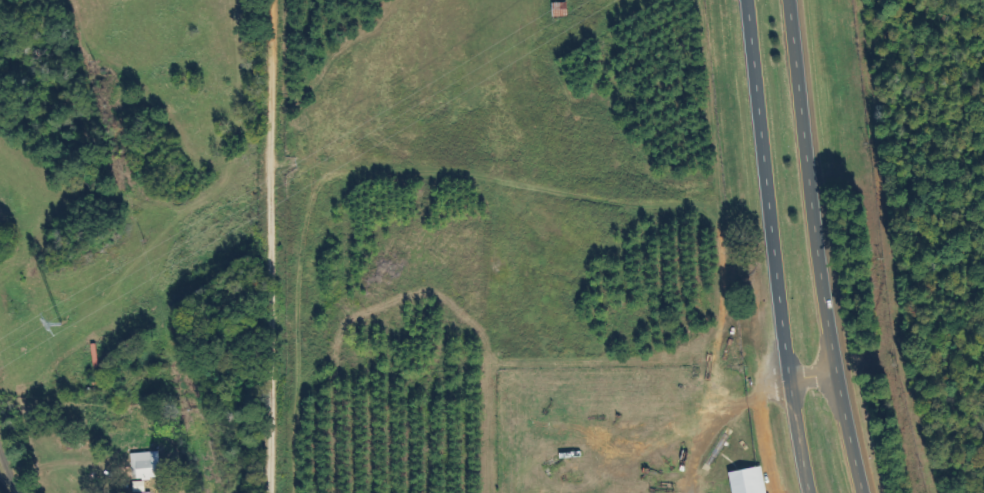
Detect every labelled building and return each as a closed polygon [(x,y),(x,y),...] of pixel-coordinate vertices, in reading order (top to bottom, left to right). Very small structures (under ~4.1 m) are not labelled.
[(132,481),(161,480),(161,454),(132,455),(132,481)] [(732,492),(767,492),(762,469),(729,474),(732,492)]
